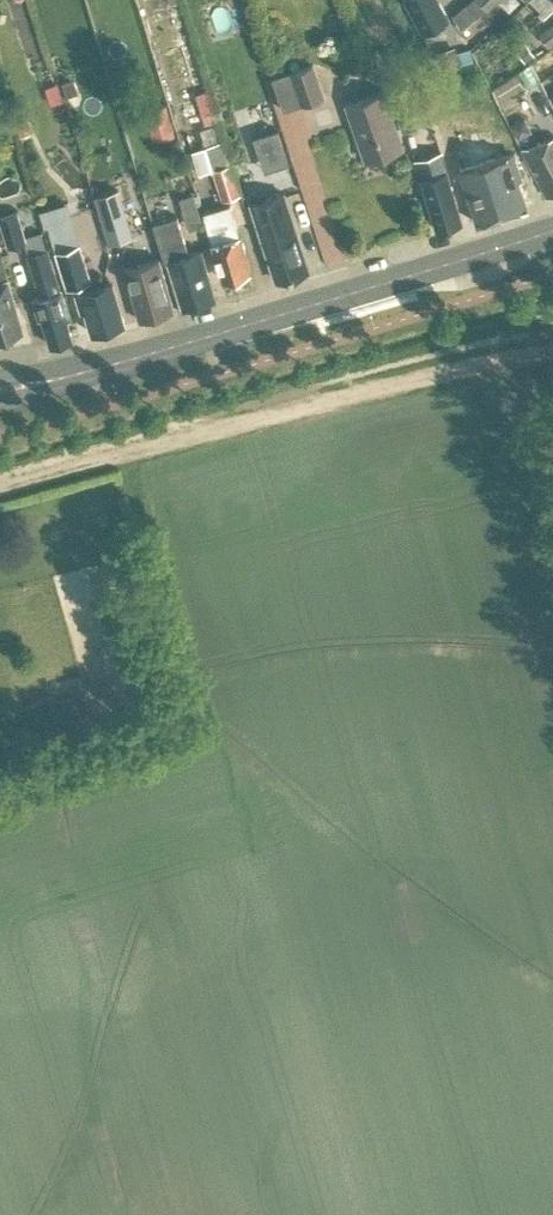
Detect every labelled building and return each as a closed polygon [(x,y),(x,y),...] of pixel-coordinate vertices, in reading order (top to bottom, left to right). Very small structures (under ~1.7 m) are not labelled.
[(441,0),(406,0),(422,31),(449,17),(441,0)] [(543,7),(540,10),(545,15),(552,6),(552,0),(535,0),(543,7)] [(548,44),(552,41),(552,19),(538,29),(548,44)] [(193,40),(181,44),(205,122),(218,118),(193,40)] [(526,41),(517,48),(525,59),(534,52),(526,41)] [(456,44),(436,50),(442,69),(462,63),(456,44)] [(314,61),(290,69),(301,102),(325,94),(314,61)] [(67,94),(79,90),(74,77),(62,81),(67,94)] [(51,103),(64,99),(58,81),(45,85),(51,103)] [(404,145),(385,90),(348,103),(367,158),(404,145)] [(268,122),(260,97),(243,102),(251,128),(268,122)] [(462,167),(478,221),(528,206),(520,179),(523,179),(517,162),(514,163),(511,153),(522,150),(499,103),(499,102),(447,118),(461,162),(462,162),(464,167),(462,167)] [(145,109),(153,138),(174,132),(166,103),(145,109)] [(413,112),(397,118),(402,132),(418,126),(413,112)] [(525,116),(511,123),(518,136),(526,132),(529,123),(525,116)] [(261,164),(288,155),(277,121),(250,130),(261,164)] [(200,172),(215,168),(224,198),(243,191),(226,137),(192,148),(200,172)] [(524,148),(547,195),(552,193),(552,137),(524,148)] [(415,149),(420,165),(438,228),(463,220),(440,141),(415,149)] [(92,180),(106,228),(111,242),(132,236),(122,201),(131,199),(123,171),(92,180)] [(174,186),(148,194),(154,214),(180,207),(174,186)] [(272,193),(248,201),(257,227),(257,228),(257,230),(275,278),(276,278),(305,270),(306,270),(300,251),(304,250),(297,228),(297,227),(295,219),(285,189),(272,193)] [(194,194),(181,198),(189,227),(203,223),(194,194)] [(204,212),(209,229),(224,276),(238,272),(240,273),(246,272),(246,269),(250,268),(245,250),(246,246),(243,239),(240,237),(229,204),(204,212)] [(3,228),(8,244),(27,238),(18,208),(0,214),(0,219),(3,228)] [(50,220),(53,228),(58,247),(81,241),(72,213),(50,220)] [(189,252),(182,228),(178,214),(154,221),(165,259),(170,257),(184,306),(217,296),(203,248),(189,252)] [(93,277),(82,241),(60,247),(71,285),(77,283),(79,291),(83,306),(87,305),(94,329),(127,320),(115,280),(106,283),(104,274),(93,277)] [(2,339),(8,337),(9,332),(26,327),(1,243),(0,243),(0,336),(2,339)] [(63,288),(50,247),(32,252),(44,294),(36,296),(42,316),(46,315),(54,342),(75,336),(70,317),(73,316),(64,288),(63,288)] [(176,307),(161,257),(127,267),(142,317),(176,307)]
